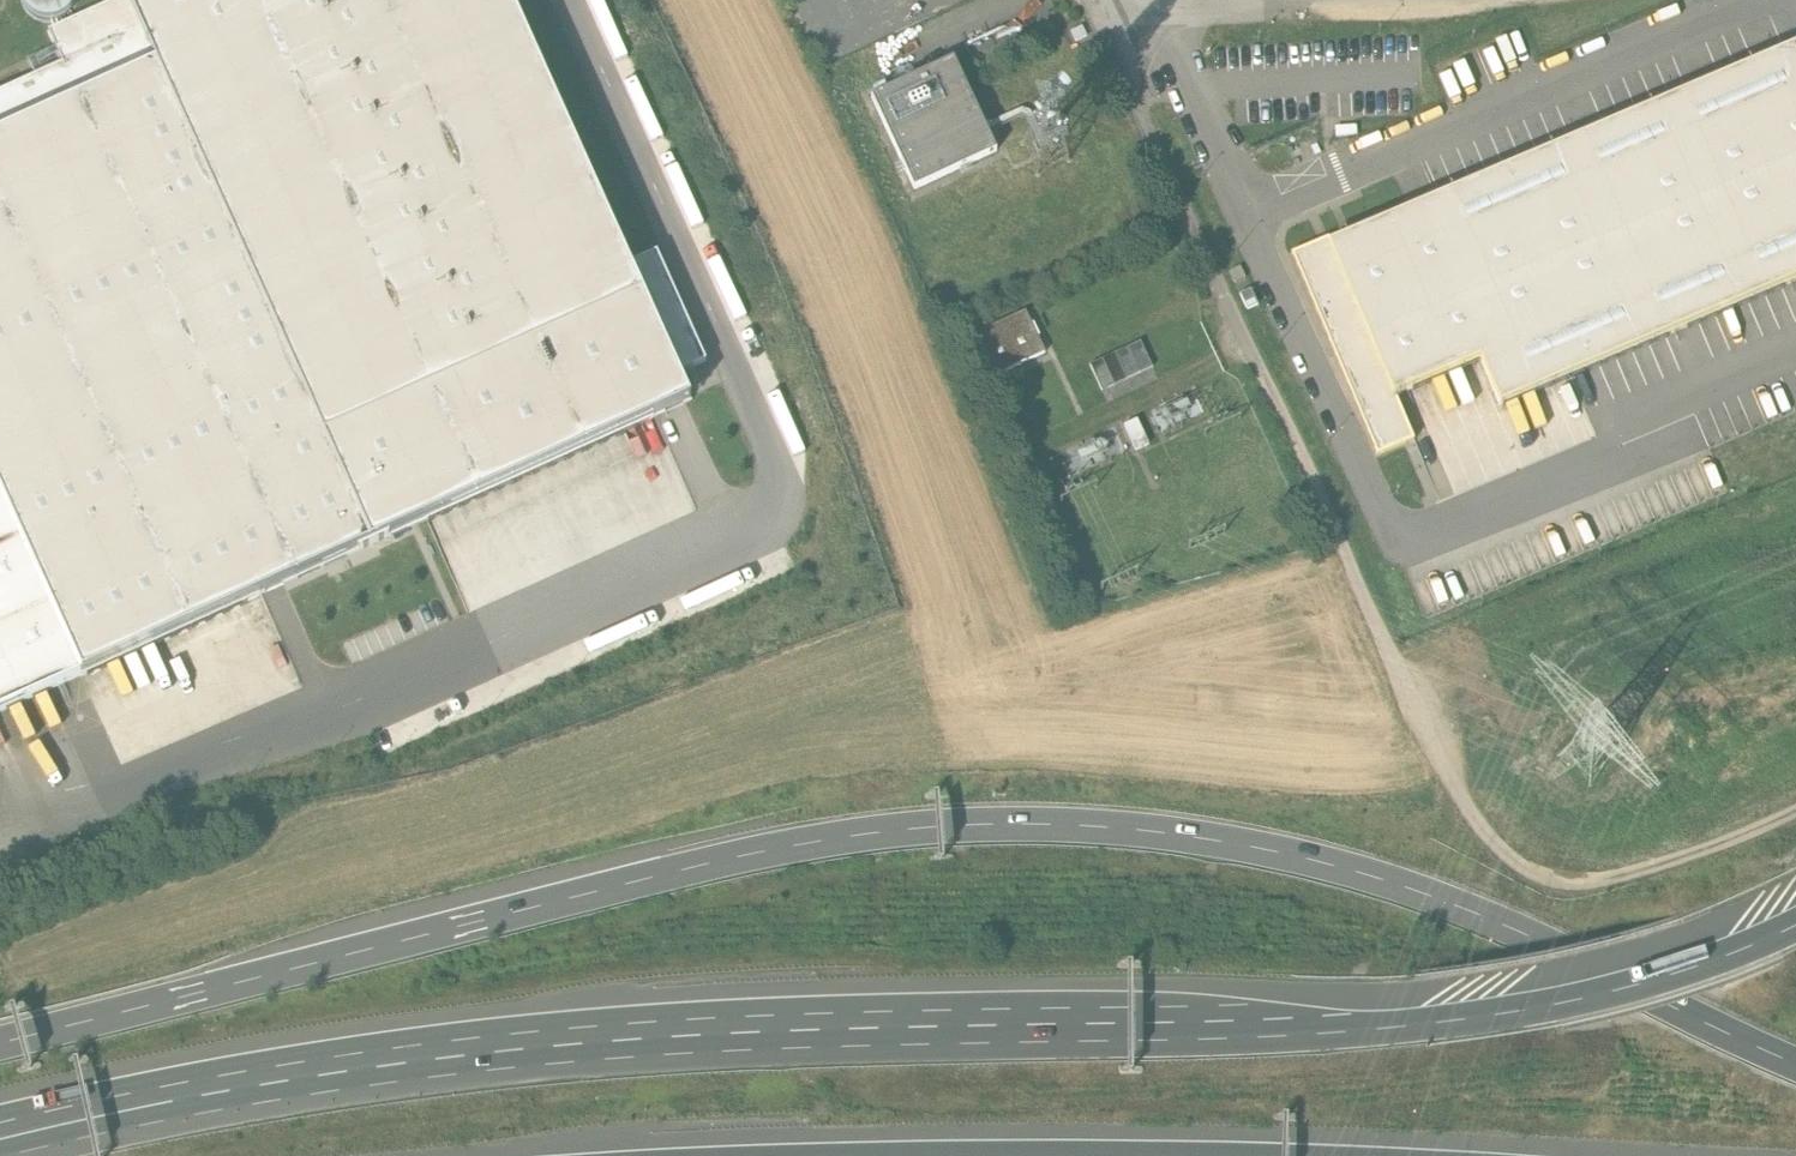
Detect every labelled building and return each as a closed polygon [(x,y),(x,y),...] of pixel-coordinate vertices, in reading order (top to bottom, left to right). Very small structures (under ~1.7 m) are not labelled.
[(95,671),(704,399),(525,0),(144,0),(144,1),(173,64),(0,142),(0,461),(95,671)] [(144,1),(60,39),(75,72),(0,106),(0,142),(173,64),(144,1)] [(1332,243),(1328,235),(1291,250),(1376,453),(1415,437),(1396,393),(1483,356),(1502,403),(1795,280),(1795,46),(1332,243)] [(1000,156),(952,56),(860,100),(909,200),(1000,156)] [(0,461),(0,712),(95,671),(0,461)] [(508,572),(508,550),(456,550),(456,573),(508,572)] [(616,617),(627,640),(654,627),(643,604),(616,617)]
